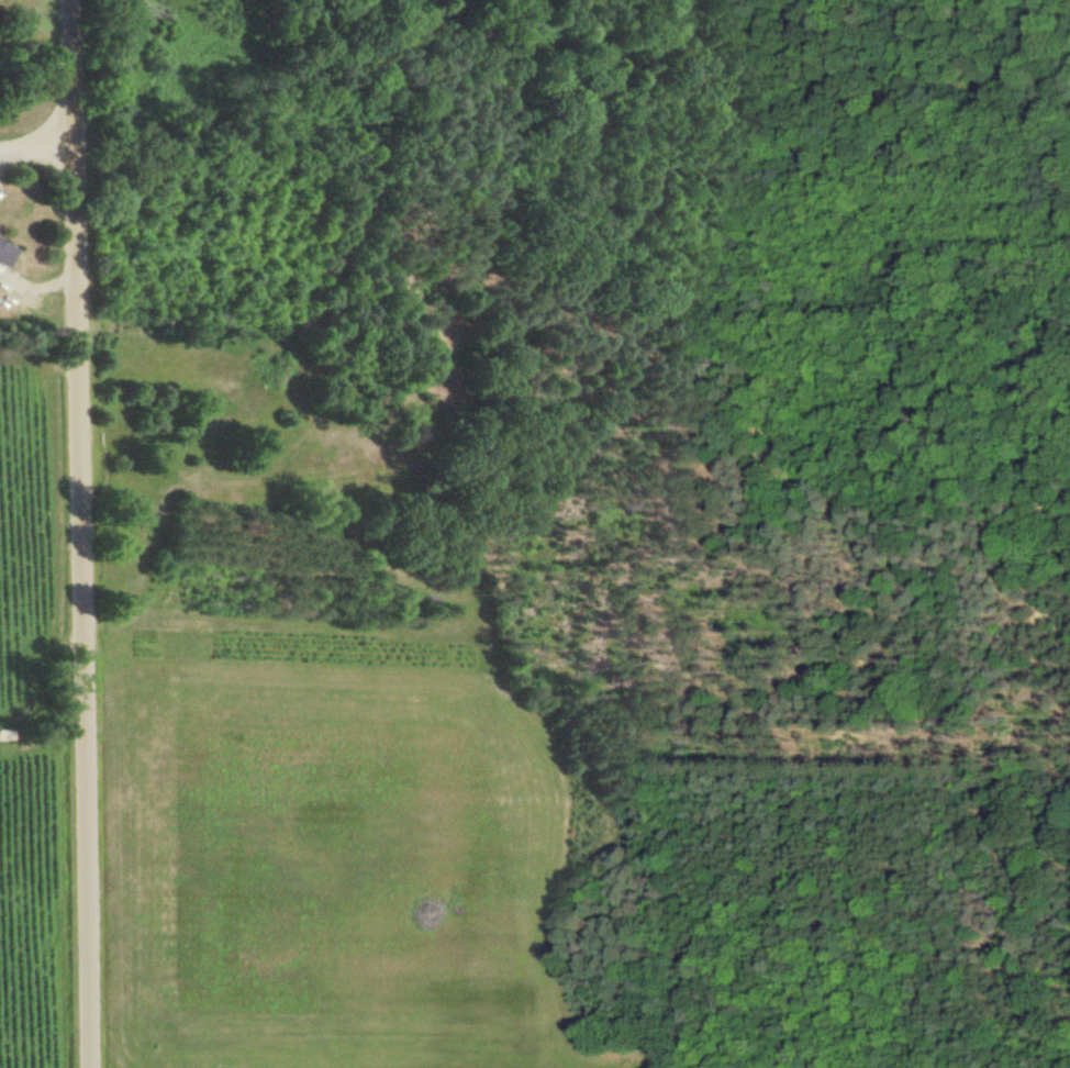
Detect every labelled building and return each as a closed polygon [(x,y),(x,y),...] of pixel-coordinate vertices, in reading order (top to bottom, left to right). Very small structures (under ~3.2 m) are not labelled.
[(14,249),(0,241),(0,270),(2,271),(14,249)]
